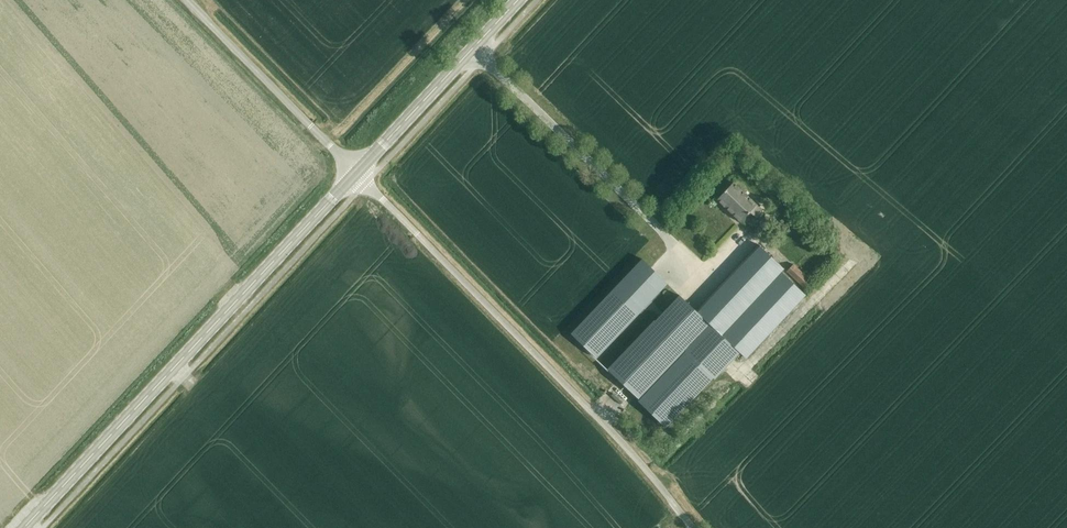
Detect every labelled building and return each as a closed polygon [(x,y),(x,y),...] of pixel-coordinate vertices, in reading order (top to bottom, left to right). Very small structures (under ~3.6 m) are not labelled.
[(756,219),(763,212),(733,183),(717,200),(740,223),(750,213),(756,219)] [(759,245),(696,312),(739,353),(746,359),(805,296),(781,272),(784,269),(759,245)] [(805,289),(812,282),(793,264),(786,272),(805,289)] [(645,308),(619,283),(571,334),(597,359),(645,308)] [(739,353),(696,312),(679,296),(608,371),(667,426),(713,378),(714,380),(739,353)]
